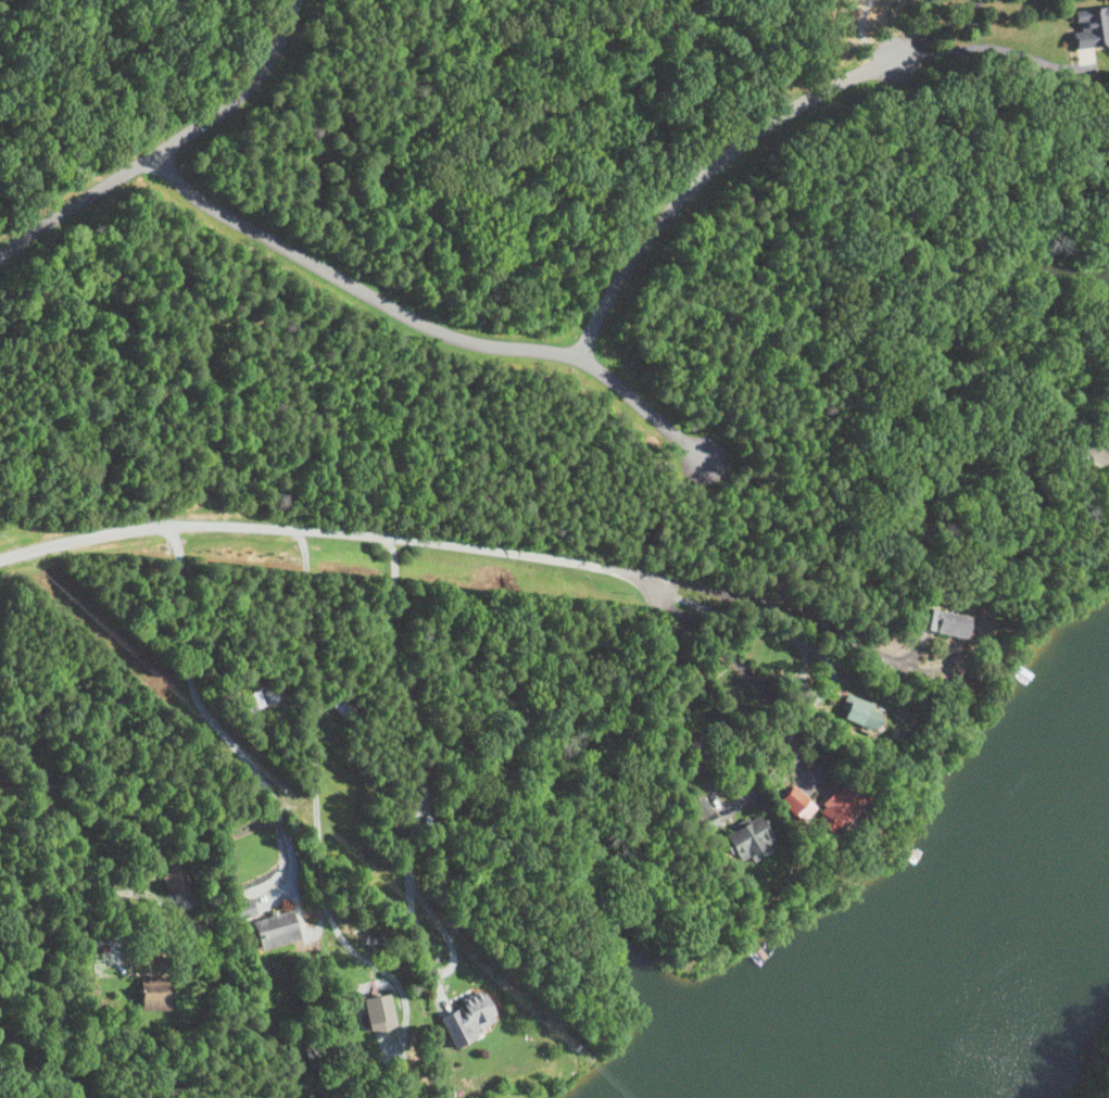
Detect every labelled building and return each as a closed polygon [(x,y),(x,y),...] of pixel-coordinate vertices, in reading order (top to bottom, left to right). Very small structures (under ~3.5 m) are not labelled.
[(962,617),(923,609),(919,630),(957,638),(962,617)] [(873,711),(845,694),(833,716),(861,732),(873,711)] [(806,801),(790,784),(774,800),(790,817),(806,801)] [(858,805),(836,786),(812,814),(835,833),(858,805)] [(758,849),(770,841),(754,815),(718,837),(736,867),(760,852),(758,849)] [(188,892),(186,863),(161,864),(162,893),(188,892)] [(245,920),(252,950),(293,940),(285,910),(245,920)] [(473,1040),(470,1030),(493,1022),(482,990),(447,1002),(445,995),(431,1000),(447,1048),(473,1040)] [(369,1020),(365,1020),(365,1028),(404,1028),(404,1005),(392,1005),(392,996),(369,996),(369,1020)]
